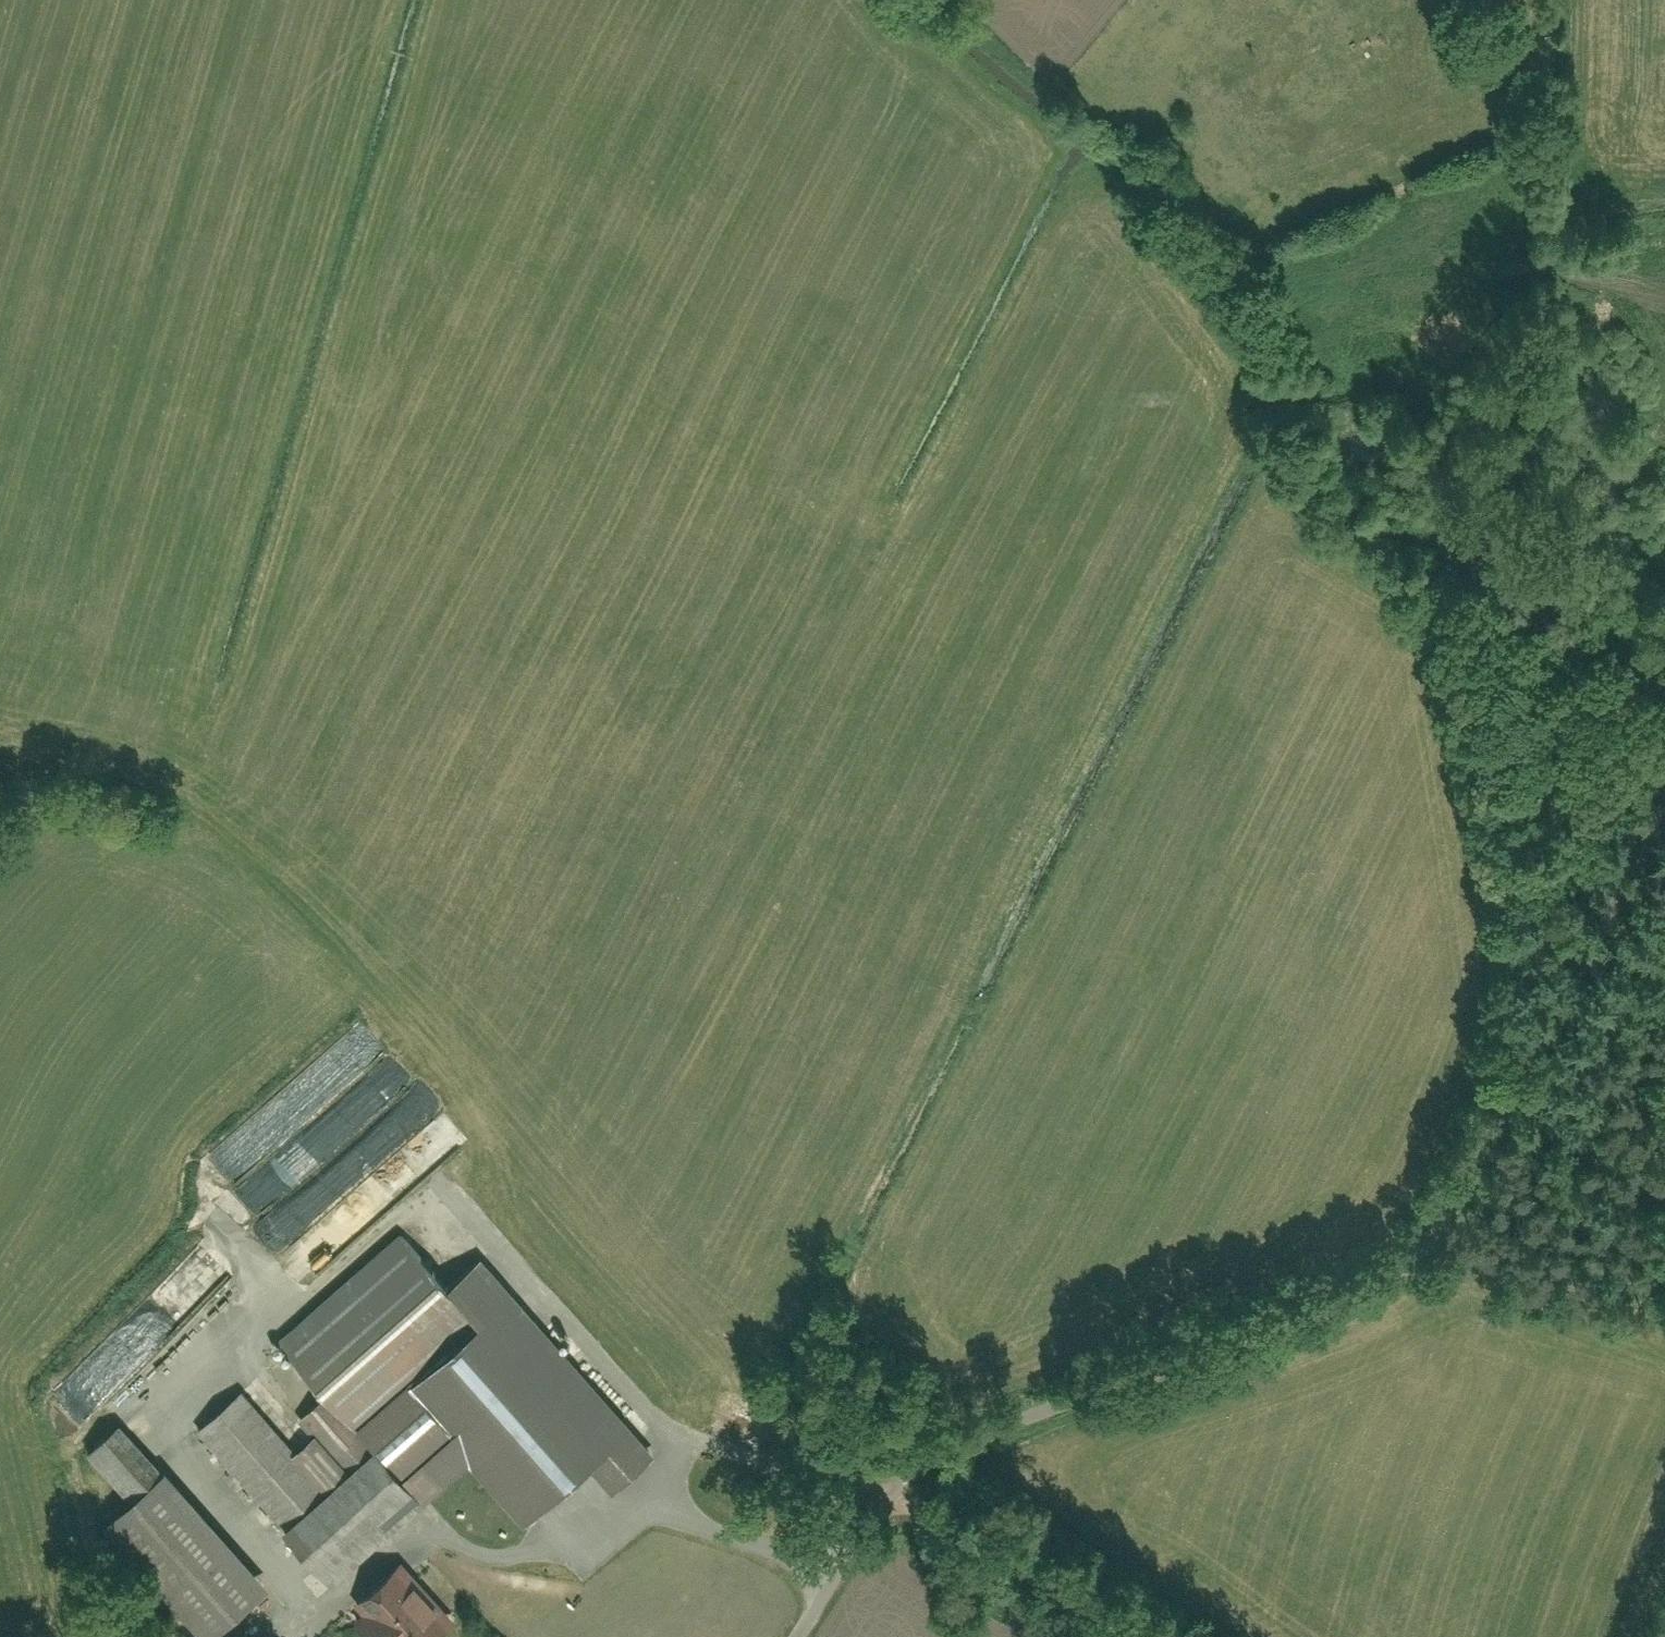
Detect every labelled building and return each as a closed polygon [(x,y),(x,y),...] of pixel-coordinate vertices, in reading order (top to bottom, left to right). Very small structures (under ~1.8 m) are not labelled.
[(384,1126),(298,1175),(310,1197),(287,1211),(291,1218),(297,1215),(299,1219),(280,1230),(283,1234),(335,1204),(328,1190),(391,1154),(403,1176),(461,1143),(441,1107),(408,1125),(400,1109),(381,1120),(384,1126)] [(169,1335),(231,1277),(222,1267),(229,1261),(203,1234),(170,1265),(176,1271),(133,1311),(153,1333),(161,1326),(169,1335)] [(397,1238),(276,1344),(324,1398),(312,1409),(352,1455),(341,1465),(312,1432),(291,1450),(242,1394),(195,1435),(326,1583),(371,1544),(365,1537),(387,1519),(411,1546),(482,1484),(448,1446),(459,1437),(411,1383),(475,1327),(397,1238)] [(77,1388),(84,1392),(89,1383),(68,1371),(58,1390),(71,1397),(77,1388)] [(181,1496),(113,1421),(81,1451),(129,1503),(99,1531),(195,1636),(210,1636),(264,1588),(181,1496)] [(537,1453),(488,1495),(519,1529),(567,1487),(537,1453)] [(344,1618),(364,1636),(432,1636),(452,1616),(399,1564),(344,1618)]
